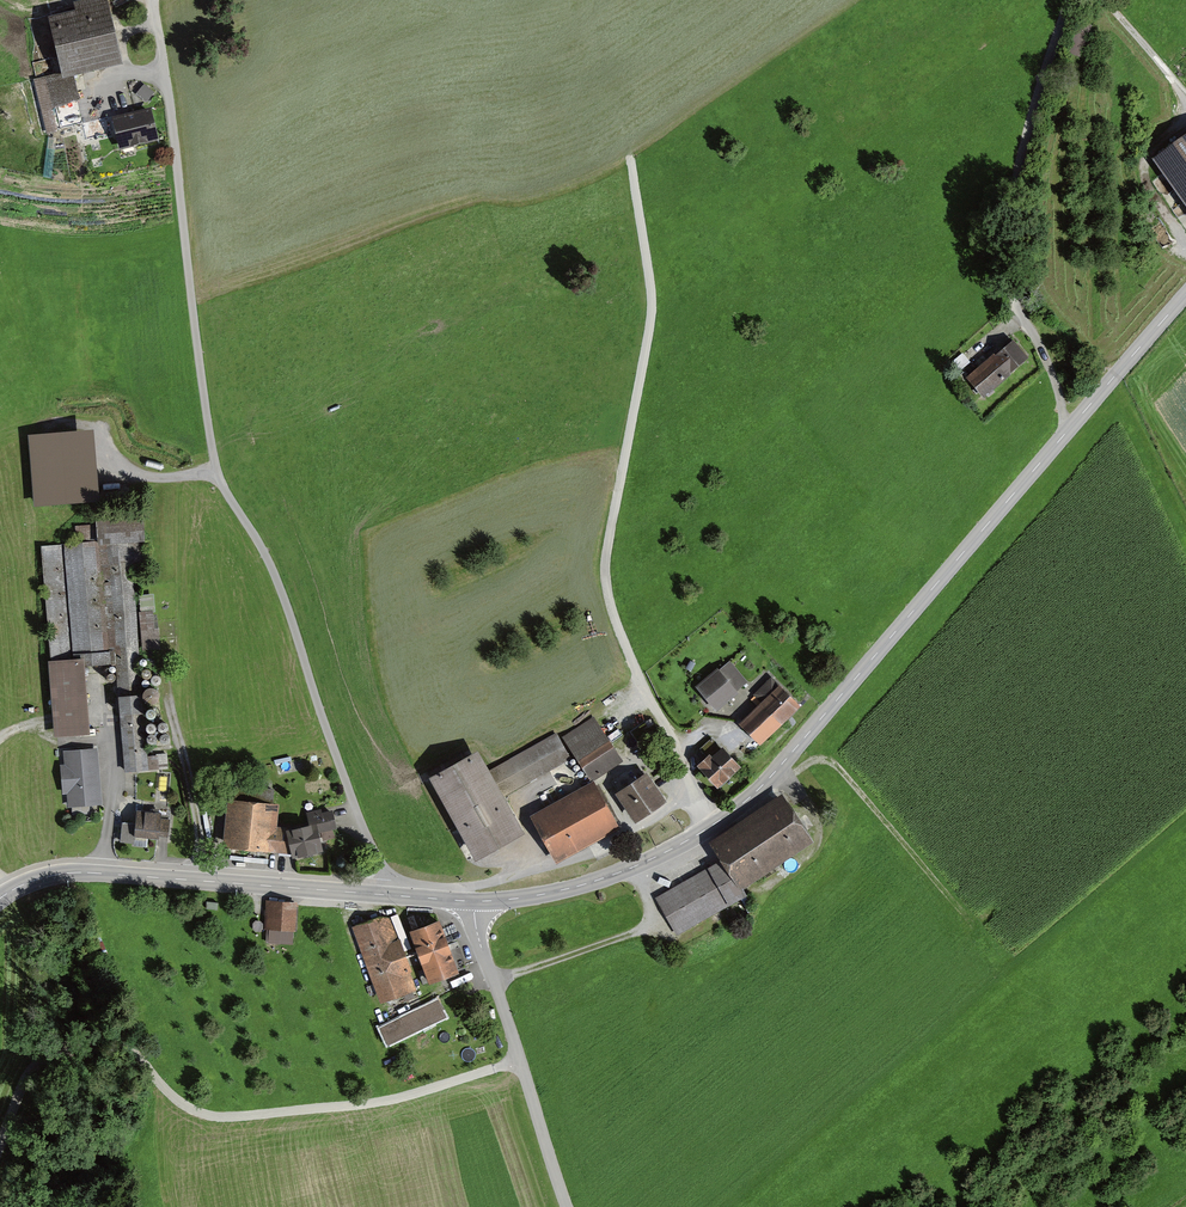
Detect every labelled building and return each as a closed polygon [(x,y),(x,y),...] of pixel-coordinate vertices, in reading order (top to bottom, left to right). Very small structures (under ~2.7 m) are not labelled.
[(63,78),(74,75),(123,64),(107,0),(81,0),(73,2),(75,10),(48,16),(61,73),(63,78)] [(51,106),(80,99),(74,75),(63,78),(61,73),(34,79),(47,134),(57,131),(51,106)] [(111,118),(120,150),(159,140),(150,108),(111,118)] [(1155,160),(1185,204),(1185,138),(1155,160)] [(1014,343),(969,377),(984,397),(1029,363),(1014,343)] [(96,432),(31,437),(36,507),(101,502),(96,432)] [(79,542),(41,545),(57,736),(87,734),(82,666),(116,663),(125,775),(149,773),(132,571),(141,571),(139,544),(146,543),(144,515),(95,518),(96,525),(78,526),(79,542)] [(748,684),(730,663),(700,689),(718,710),(748,684)] [(801,706),(772,679),(756,695),(764,702),(740,727),(761,747),(801,706)] [(478,752),(429,781),(478,862),(526,833),(505,797),(576,754),(594,782),(623,764),(595,718),(561,739),(558,734),(491,774),(478,752)] [(743,768),(723,747),(700,769),(720,790),(743,768)] [(63,752),(69,809),(103,805),(97,748),(63,752)] [(666,805),(647,775),(618,795),(637,824),(666,805)] [(595,783),(533,817),(558,863),(620,829),(595,783)] [(276,791),(237,787),(234,802),(230,801),(228,850),(293,854),(295,859),(325,851),(323,832),(338,830),(336,812),(325,813),(323,809),(310,815),(313,823),(287,830),(278,829),(280,805),(275,804),(276,791)] [(814,842),(784,797),(713,844),(743,889),(814,842)] [(137,824),(121,823),(119,843),(135,845),(135,841),(158,843),(159,837),(168,838),(170,820),(164,820),(164,815),(138,813),(137,824)] [(724,861),(658,900),(680,937),(746,898),(724,861)] [(300,902),(267,900),(265,928),(273,929),(272,942),(294,944),(295,930),(298,930),(300,902)] [(379,918),(352,929),(382,1007),(416,995),(393,920),(379,918)] [(441,922),(413,932),(431,983),(459,974),(441,922)] [(440,1002),(383,1027),(390,1044),(448,1019),(440,1002)]
